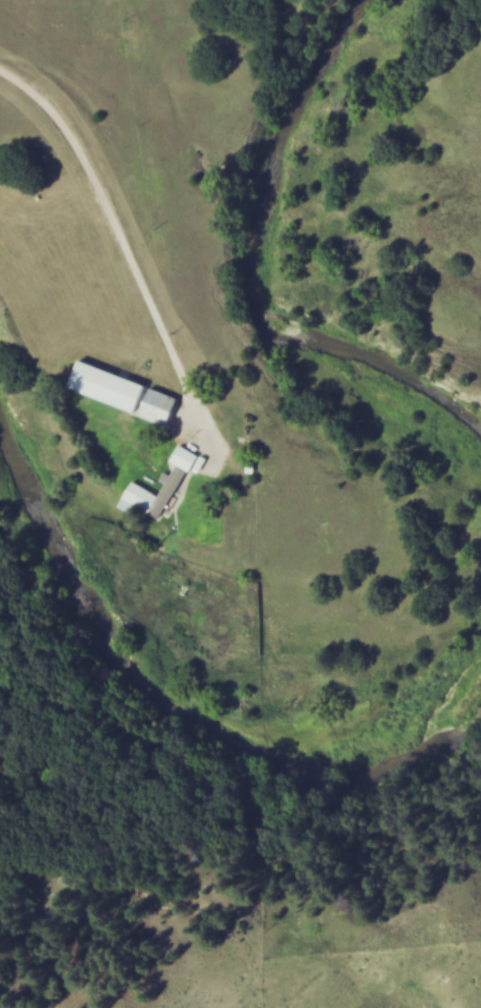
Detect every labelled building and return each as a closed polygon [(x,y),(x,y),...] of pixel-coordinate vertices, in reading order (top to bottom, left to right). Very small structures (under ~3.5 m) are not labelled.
[(83,362),(74,390),(174,424),(183,397),(83,362)] [(138,482),(125,506),(135,511),(138,505),(167,520),(201,454),(183,445),(166,480),(171,482),(164,495),(138,482)]
